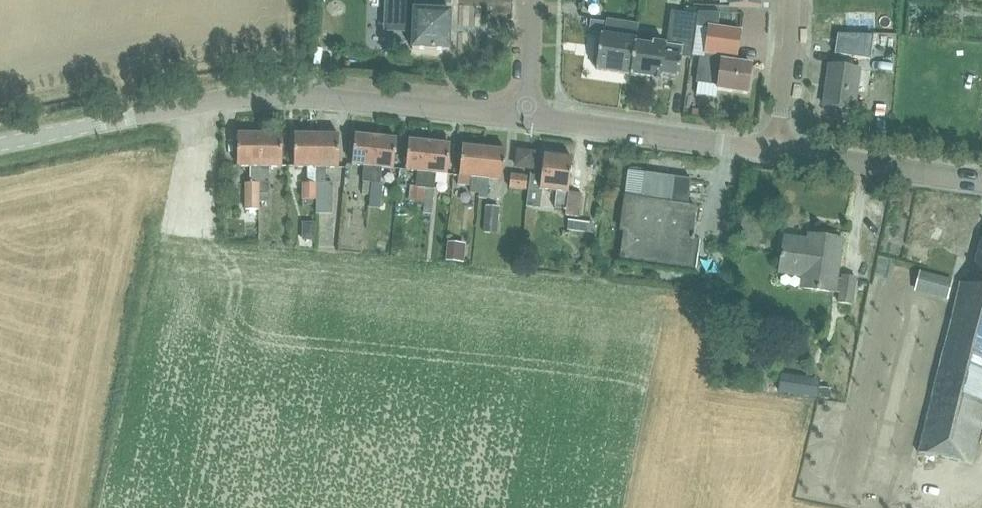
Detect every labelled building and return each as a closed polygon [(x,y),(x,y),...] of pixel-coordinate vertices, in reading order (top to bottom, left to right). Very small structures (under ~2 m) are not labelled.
[(386,24),(404,24),(403,32),(412,32),(411,50),(450,51),(451,12),(414,10),(415,0),(387,0),(386,24)] [(698,12),(696,26),(709,28),(704,58),(699,57),(696,82),(718,85),(717,89),(747,94),(752,65),(736,62),(741,31),(719,27),(720,13),(698,12)] [(598,37),(594,65),(597,66),(597,70),(630,74),(629,76),(631,76),(631,75),(635,44),(636,39),(638,25),(606,21),(604,35),(602,35),(602,38),(598,37)] [(870,59),(874,35),(838,34),(835,54),(870,59)] [(651,46),(635,44),(631,75),(652,79),(651,81),(661,83),(662,74),(678,76),(682,47),(652,43),(651,46)] [(867,71),(829,65),(823,105),(855,109),(858,91),(864,92),(867,71)] [(257,183),(259,134),(236,133),(236,167),(250,167),(249,183),(244,183),(244,209),(256,209),(257,202),(257,183)] [(281,134),(259,134),(257,183),(267,183),(268,167),(280,167),(281,134)] [(314,200),(315,135),(293,134),(293,167),(306,167),(306,183),(302,183),(301,199),(314,200)] [(337,135),(315,135),(314,200),(314,214),(330,214),(331,183),(324,183),(325,167),(337,167),(337,135)] [(371,183),(376,137),(355,135),(352,165),(364,166),(362,182),(371,183)] [(396,139),(376,137),(371,183),(380,184),(381,168),(393,169),(396,139)] [(425,189),(430,143),(409,141),(405,171),(418,173),(417,186),(416,188),(420,188),(425,189)] [(451,145),(430,143),(425,189),(433,190),(435,174),(448,176),(451,145)] [(460,177),(459,184),(471,185),(471,194),(479,194),(483,149),(463,147),(460,177)] [(506,151),(483,149),(479,194),(479,199),(487,200),(489,180),(501,181),(503,168),(505,169),(506,151)] [(519,152),(517,167),(532,169),(534,153),(519,152)] [(544,155),(541,176),(530,175),(527,205),(538,206),(540,190),(556,192),(554,208),(566,209),(565,215),(579,217),(582,194),(568,192),(572,158),(544,155)] [(621,258),(692,268),(696,240),(694,240),(695,236),(692,235),(696,207),(688,206),(691,179),(646,173),(642,200),(625,197),(621,230),(625,231),(621,258)] [(524,190),(525,177),(513,176),(512,189),(524,190)] [(257,183),(257,202),(267,202),(267,183),(257,183)] [(424,201),(425,189),(420,188),(416,188),(417,186),(410,186),(409,199),(424,201)] [(425,189),(423,212),(431,213),(433,190),(425,189)] [(486,208),(483,233),(496,234),(499,209),(486,208)] [(568,219),(567,228),(592,232),(593,222),(568,219)] [(314,222),(303,222),(303,238),(314,238),(314,222)] [(803,241),(785,239),(780,272),(812,277),(811,289),(834,293),(841,240),(810,236),(809,244),(802,243),(803,241)] [(918,453),(969,465),(981,413),(981,240),(970,286),(961,283),(918,453)] [(465,262),(467,243),(448,241),(447,260),(465,262)] [(921,270),(916,292),(949,300),(954,278),(921,270)] [(707,274),(705,286),(720,289),(722,276),(707,274)] [(853,305),(856,278),(843,276),(839,303),(853,305)] [(819,387),(820,376),(806,375),(804,394),(818,396),(819,387)] [(831,388),(819,387),(818,396),(818,397),(830,398),(831,388)]
